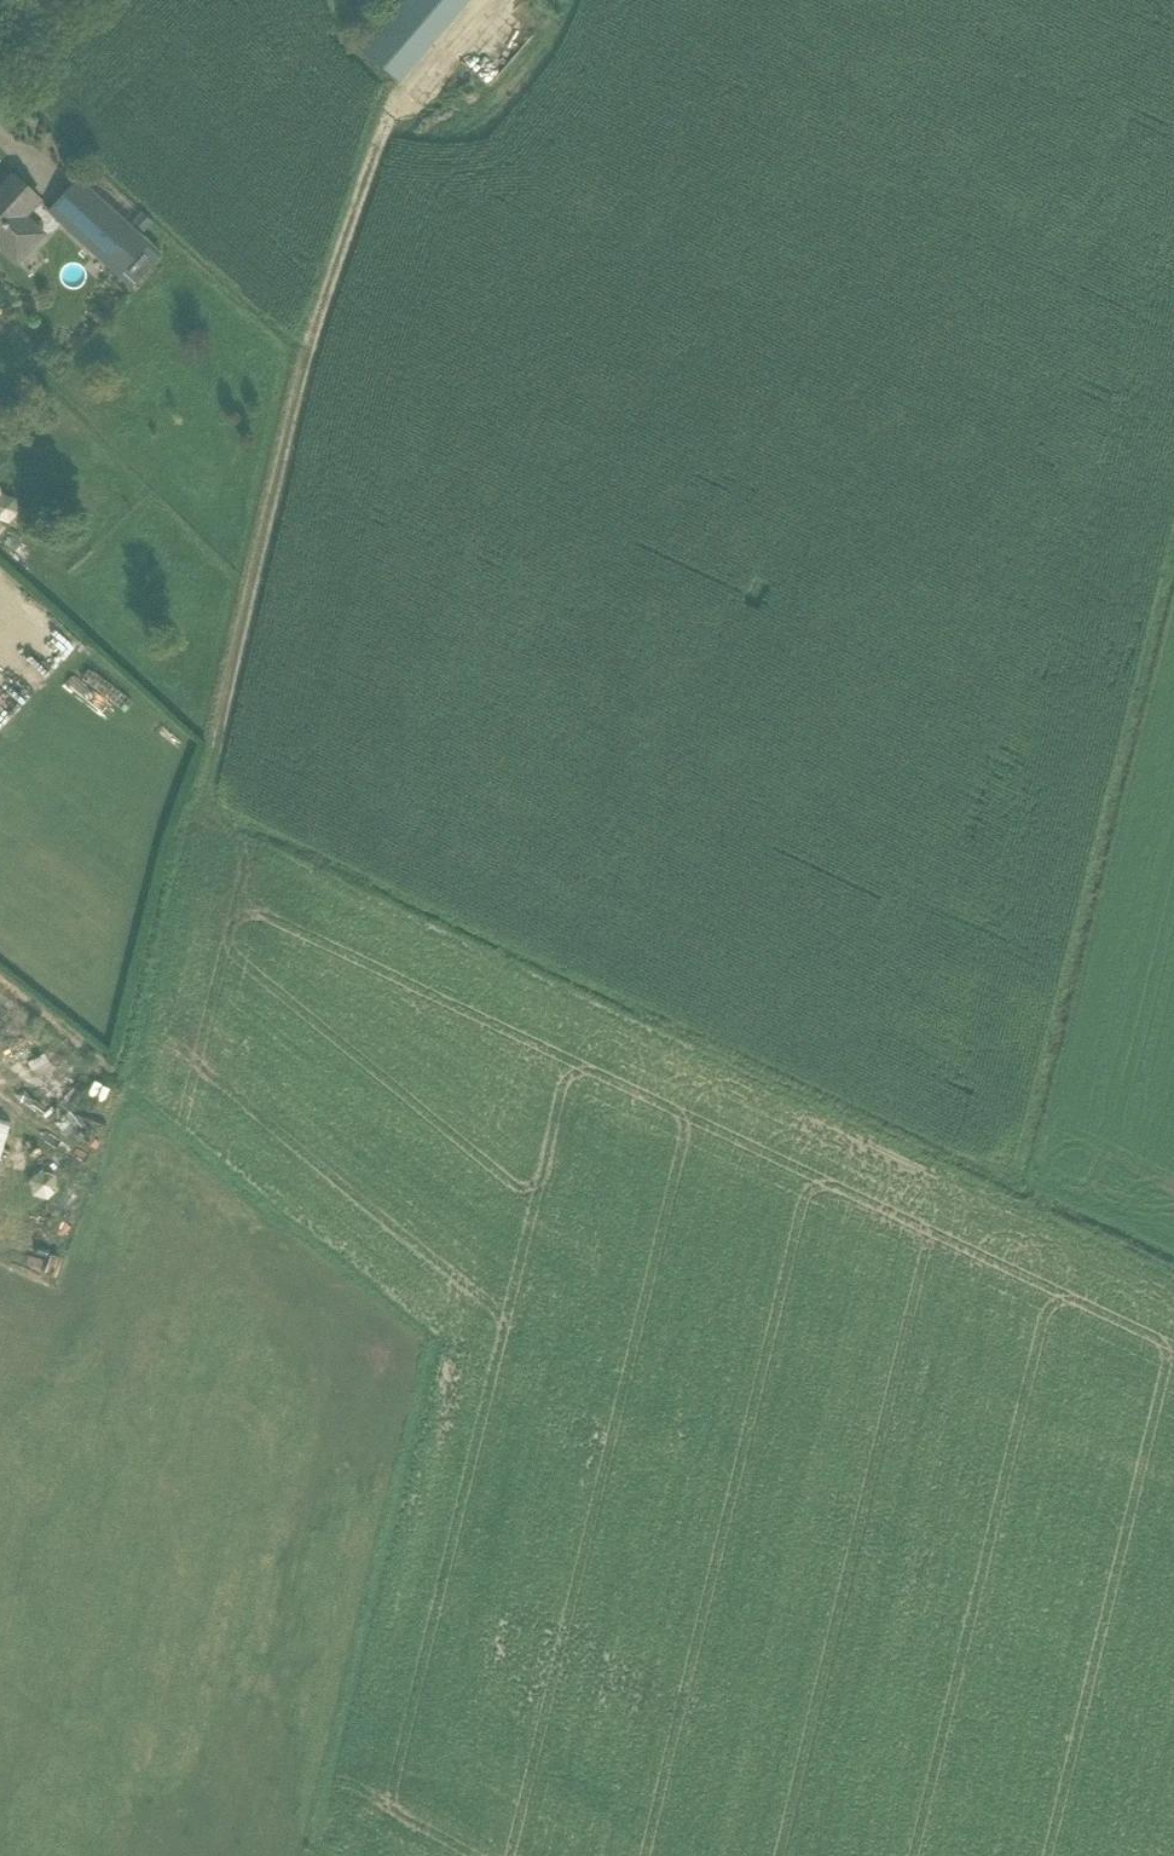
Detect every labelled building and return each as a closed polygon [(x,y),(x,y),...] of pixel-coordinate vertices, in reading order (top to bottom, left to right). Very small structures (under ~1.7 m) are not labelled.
[(464,9),(472,0),(454,0),(464,9)] [(17,266),(47,234),(27,216),(40,201),(30,192),(12,176),(0,189),(0,250),(17,266)] [(78,176),(47,211),(131,289),(163,255),(78,176)] [(0,535),(24,498),(0,484),(0,535)] [(13,1123),(0,1119),(0,1164),(13,1123)]
